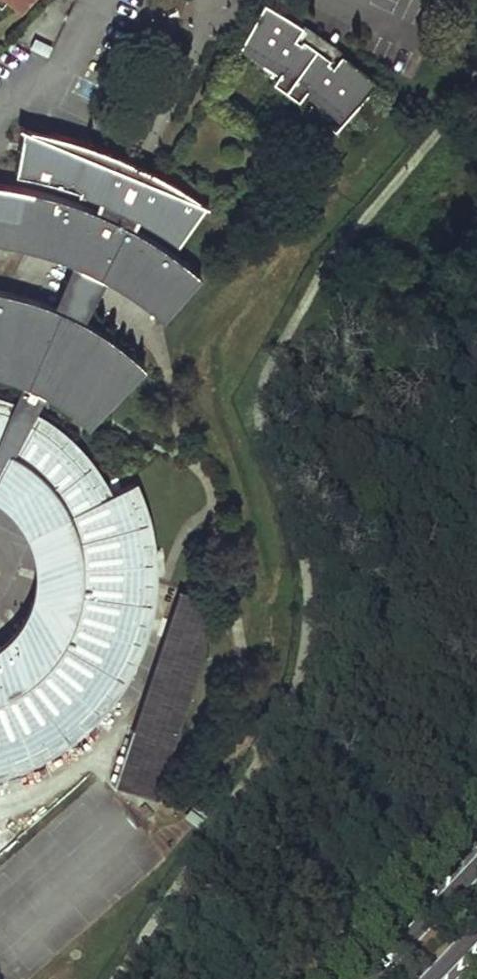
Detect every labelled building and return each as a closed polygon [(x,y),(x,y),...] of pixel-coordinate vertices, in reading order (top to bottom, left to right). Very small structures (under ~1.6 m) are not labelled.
[(280,71),(273,82),(298,100),(306,90),(326,105),(342,120),(376,82),(358,67),(340,53),(331,64),(326,61),(330,56),(303,37),(299,42),(294,38),(302,26),(283,14),(264,2),(239,46),(258,57),(280,71)] [(323,36),(304,23),(302,26),(294,38),(299,42),(303,37),(330,56),(326,61),(331,64),(340,53),(342,50),(323,36)] [(10,374),(29,382),(17,407),(1,400),(0,400),(0,489),(12,497),(23,510),(33,524),(41,544),(45,566),(43,588),(37,610),(28,627),(16,641),(3,653),(0,655),(0,772),(1,772),(23,765),(40,756),(58,746),(77,732),(96,715),(113,694),(127,672),(138,648),(146,626),(151,600),(152,571),(151,546),(145,517),(132,483),(107,494),(102,483),(95,471),(86,460),(74,446),(61,433),(43,421),(29,412),(41,388),(75,410),(86,421),(140,364),(128,353),(75,319),(99,273),(161,314),(197,274),(123,224),(130,210),(180,240),(207,202),(151,169),(149,172),(132,163),(133,161),(87,142),(23,126),(15,171),(24,172),(74,185),(114,202),(107,217),(67,200),(16,187),(0,184),(0,240),(9,240),(52,252),(84,265),(62,312),(34,300),(0,291),(0,371),(10,374)] [(151,773),(164,777),(214,600),(175,589),(159,647),(142,642),(131,682),(143,685),(116,781),(146,789),(151,773)]
